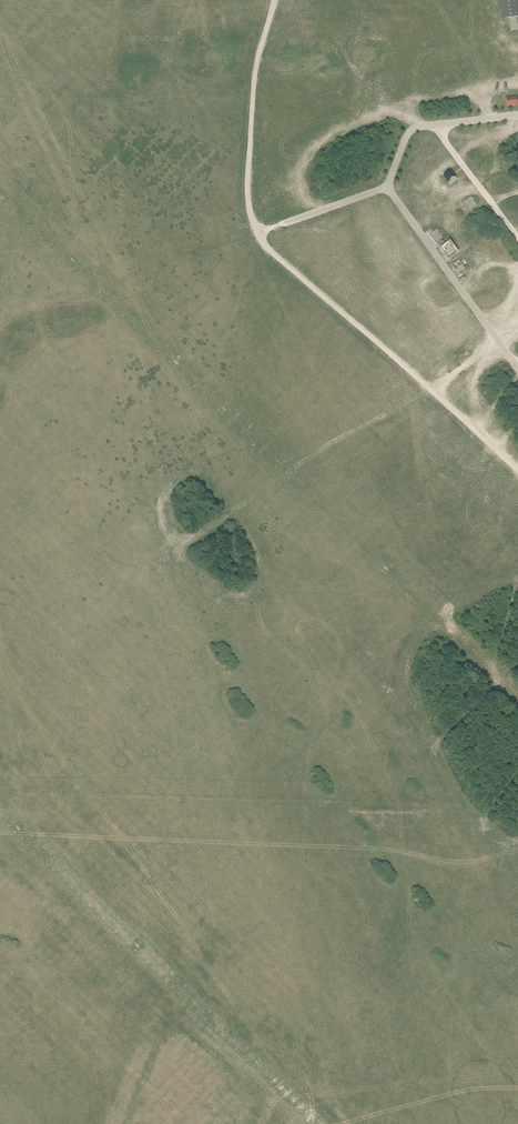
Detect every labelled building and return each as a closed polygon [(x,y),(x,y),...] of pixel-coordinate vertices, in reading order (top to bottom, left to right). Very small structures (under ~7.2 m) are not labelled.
[(504,18),(517,16),(517,0),(502,0),(504,18)] [(517,106),(517,96),(506,97),(507,107),(517,106)] [(457,178),(451,170),(444,174),(450,183),(457,178)] [(472,197),(466,201),(471,209),(477,205),(472,197)] [(444,249),(451,245),(449,240),(442,244),(444,249)] [(452,264),(457,273),(464,268),(459,259),(452,264)]
